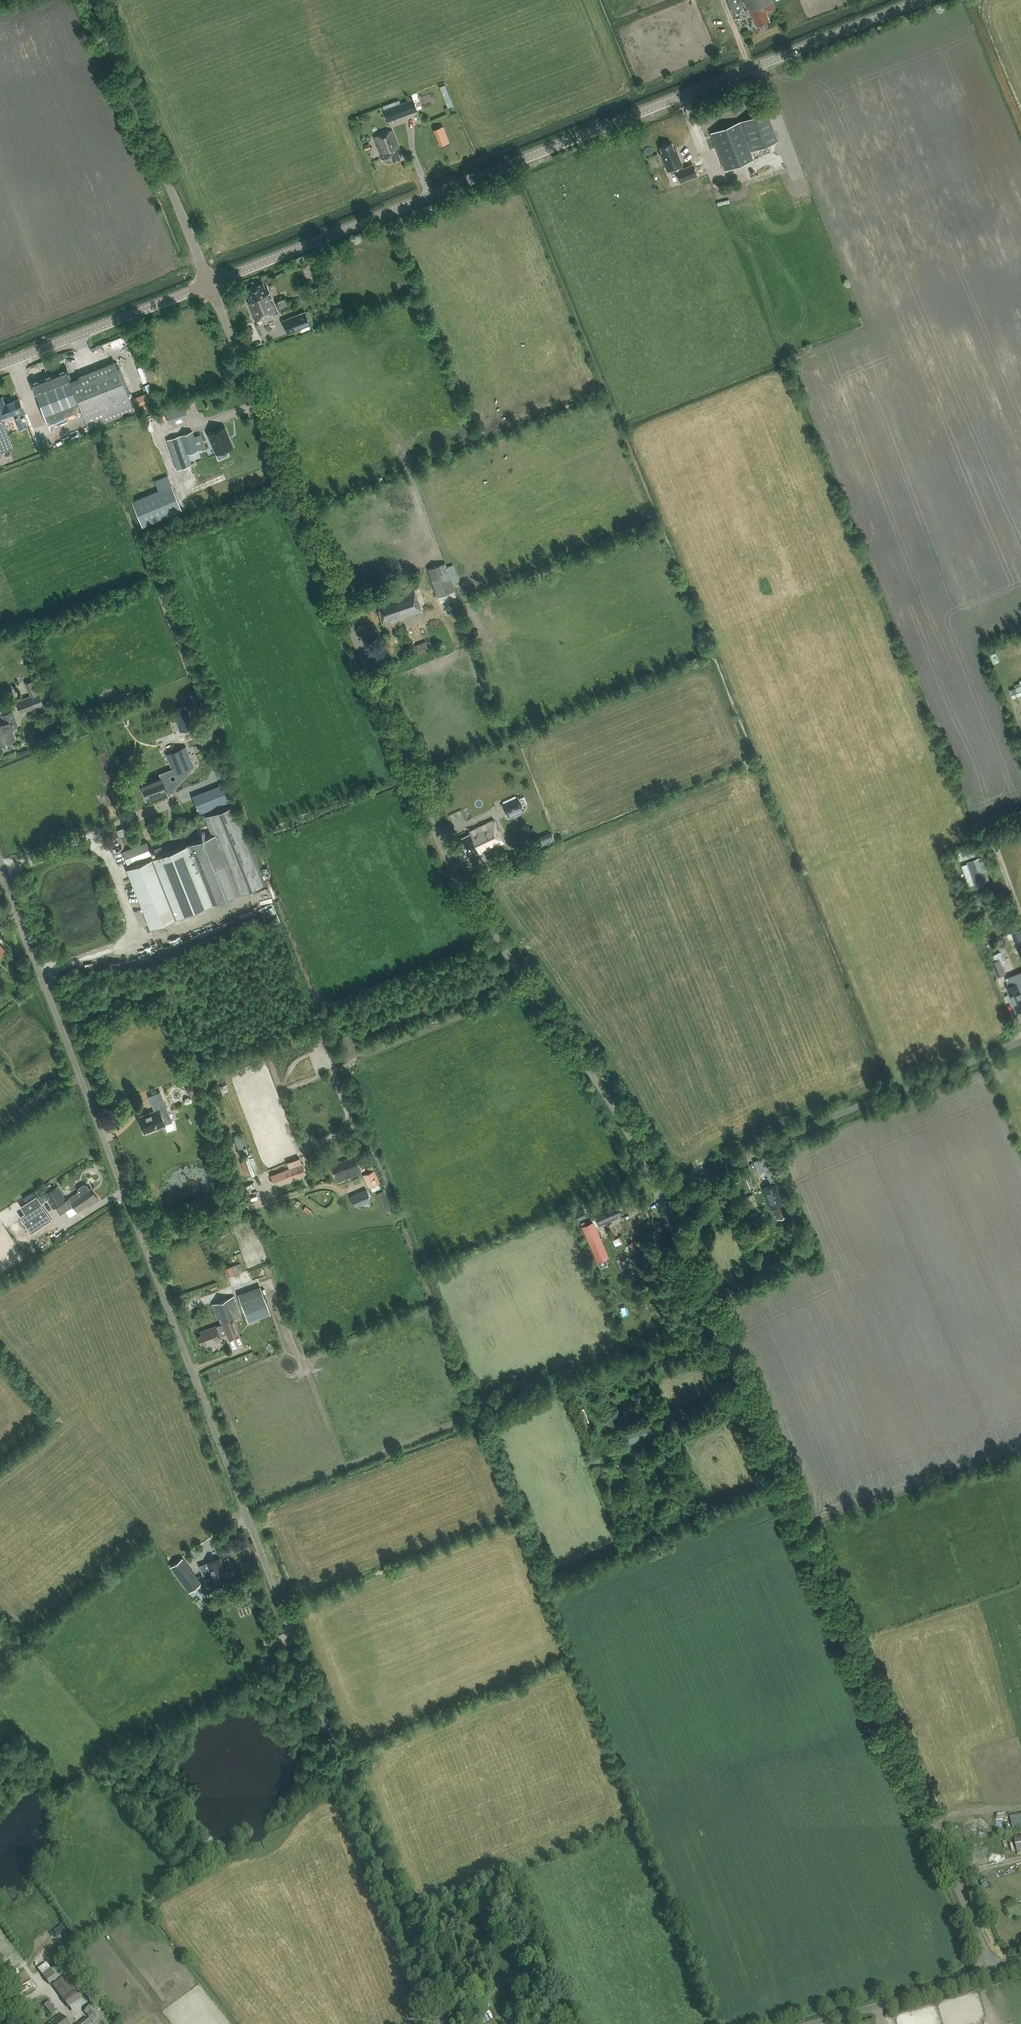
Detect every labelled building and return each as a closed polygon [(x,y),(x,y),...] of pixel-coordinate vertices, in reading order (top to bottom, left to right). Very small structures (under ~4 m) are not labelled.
[(732,11),(742,7),(739,0),(728,0),(732,11)] [(776,10),(774,3),(780,0),(742,0),(749,17),(752,15),(756,26),(770,20),(767,14),(776,10)] [(444,94),(448,105),(452,104),(448,92),(444,94)] [(413,99),(383,110),(387,121),(417,110),(413,99)] [(767,110),(740,121),(751,151),(778,140),(767,110)] [(738,121),(712,131),(726,169),(753,159),(738,121)] [(393,132),(376,138),(385,161),(392,158),(393,162),(400,160),(398,155),(401,153),(393,132)] [(675,154),(671,144),(660,148),(662,153),(660,154),(667,171),(670,170),(671,173),(675,171),(680,182),(698,175),(693,163),(682,168),(681,166),(682,165),(677,153),(675,154)] [(254,322),(275,314),(266,289),(264,290),(261,284),(245,291),(249,302),(247,303),(254,322)] [(288,333),(310,324),(305,311),(291,317),(294,322),(285,326),(288,333)] [(77,412),(74,404),(79,402),(89,428),(134,410),(115,362),(79,376),(80,378),(71,381),(37,395),(42,409),(30,414),(35,424),(46,419),(48,423),(77,412)] [(63,371),(62,369),(41,378),(32,381),(33,383),(32,383),(37,395),(71,381),(66,370),(63,371)] [(149,391),(129,399),(134,410),(135,413),(154,406),(149,391)] [(2,418),(17,412),(17,415),(23,412),(22,410),(23,410),(19,399),(5,404),(2,397),(0,397),(0,451),(1,453),(13,448),(2,418)] [(163,409),(167,421),(187,414),(183,403),(163,409)] [(26,427),(21,416),(15,418),(19,430),(26,427)] [(214,448),(218,446),(220,451),(233,446),(225,427),(212,432),(214,437),(210,438),(214,448)] [(177,470),(192,465),(188,453),(205,447),(201,434),(194,436),(192,430),(167,439),(177,470)] [(132,501),(142,526),(182,510),(172,485),(132,501)] [(445,562),(428,569),(437,596),(455,590),(445,562)] [(395,621),(422,611),(414,588),(388,598),(388,600),(377,604),(383,622),(393,618),(395,621)] [(32,635),(22,632),(20,638),(30,641),(32,635)] [(429,651),(426,641),(415,645),(419,655),(429,651)] [(34,680),(26,683),(31,697),(16,702),(20,712),(43,704),(34,680)] [(1020,695),(1020,680),(1020,681),(1020,682),(1015,684),(1016,687),(1010,689),(1013,698),(1020,695)] [(182,711),(196,706),(192,693),(177,698),(182,711)] [(18,724),(13,709),(2,714),(4,720),(0,721),(0,746),(16,739),(11,727),(18,724)] [(203,734),(189,738),(194,762),(208,759),(203,734)] [(207,770),(192,774),(194,781),(209,777),(207,770)] [(168,793),(164,785),(171,782),(168,771),(159,774),(160,776),(142,784),(148,801),(168,793)] [(226,785),(193,799),(199,813),(232,800),(226,785)] [(166,794),(169,806),(182,802),(178,791),(166,794)] [(518,796),(502,804),(506,815),(523,808),(518,796)] [(212,835),(127,868),(150,928),(265,883),(234,804),(205,816),(212,835)] [(482,852),(503,842),(493,821),(469,831),(470,834),(459,839),(467,857),(478,851),(479,853),(482,852)] [(552,833),(540,837),(542,844),(554,840),(552,833)] [(127,863),(152,854),(147,841),(122,851),(127,863)] [(963,859),(969,857),(966,849),(960,851),(963,859)] [(974,885),(988,880),(980,856),(965,861),(974,885)] [(128,949),(130,955),(144,950),(142,944),(128,949)] [(996,976),(1001,988),(1007,985),(1016,1010),(1020,1009),(1020,980),(1015,982),(1013,976),(1007,978),(1003,965),(1005,964),(1000,951),(993,954),(989,956),(997,976),(996,976)] [(304,1041),(307,1049),(319,1045),(316,1037),(304,1041)] [(184,1070),(187,1076),(193,1073),(190,1067),(184,1070)] [(195,1085),(192,1083),(188,1085),(186,1088),(188,1092),(191,1094),(195,1093),(197,1090),(195,1085)] [(144,1132),(172,1122),(164,1101),(152,1105),(155,1112),(138,1118),(144,1132)] [(239,1155),(248,1152),(246,1144),(247,1144),(243,1132),(233,1135),(239,1155)] [(362,1147),(359,1140),(354,1142),(357,1149),(362,1147)] [(337,1181),(361,1171),(355,1154),(330,1164),(337,1181)] [(287,1162),(289,1168),(270,1175),(274,1183),(305,1172),(300,1157),(287,1162)] [(738,1169),(746,1189),(753,1186),(745,1166),(738,1169)] [(379,1182),(374,1169),(363,1174),(368,1187),(371,1186),(373,1191),(381,1188),(379,1183),(379,1182)] [(773,1208),(777,1219),(787,1215),(783,1207),(785,1206),(776,1183),(762,1188),(770,1209),(773,1208)] [(91,1188),(89,1189),(87,1185),(84,1184),(79,1188),(78,1191),(79,1193),(67,1201),(57,1185),(38,1197),(37,1195),(20,1205),(25,1212),(20,1215),(31,1232),(52,1219),(42,1204),(48,1200),(52,1205),(55,1203),(61,1213),(74,1205),(78,1211),(88,1204),(89,1206),(98,1199),(91,1188)] [(366,1189),(351,1196),(355,1206),(370,1200),(366,1189)] [(379,1191),(382,1210),(388,1209),(386,1190),(379,1191)] [(757,1204),(755,1197),(754,1194),(743,1197),(744,1201),(739,1203),(742,1209),(757,1204)] [(617,1215),(622,1213),(617,1202),(592,1213),(598,1227),(617,1218),(617,1215)] [(583,1236),(586,1235),(597,1261),(608,1256),(593,1221),(579,1227),(583,1236)] [(230,1224),(215,1231),(218,1238),(234,1231),(230,1224)] [(234,1271),(242,1269),(240,1263),(232,1265),(232,1264),(225,1266),(227,1274),(234,1272),(234,1271)] [(260,1286),(238,1294),(245,1315),(268,1307),(260,1286)] [(204,1342),(205,1345),(223,1339),(221,1334),(227,1332),(228,1336),(238,1332),(233,1320),(242,1317),(234,1296),(212,1304),(217,1319),(219,1318),(220,1323),(200,1331),(201,1333),(198,1334),(201,1343),(204,1342)] [(202,1583),(183,1557),(170,1566),(193,1597),(204,1589),(200,1584),(202,1583)] [(215,1583),(228,1578),(236,1575),(232,1566),(225,1569),(221,1558),(200,1566),(204,1576),(211,1573),(215,1583)] [(273,1650),(267,1653),(273,1664),(279,1660),(273,1650)] [(64,1973),(58,1965),(51,1970),(47,1964),(38,1970),(49,1985),(57,1979),(57,1978),(64,1973)] [(65,1975),(52,1985),(73,2014),(87,2004),(65,1975)] [(92,2023),(104,2013),(106,2012),(89,1988),(83,1992),(92,2005),(83,2011),(92,2023)] [(52,2015),(58,2010),(49,2000),(43,2005),(52,2015)] [(59,2014),(47,2023),(67,2023),(59,2014)]
